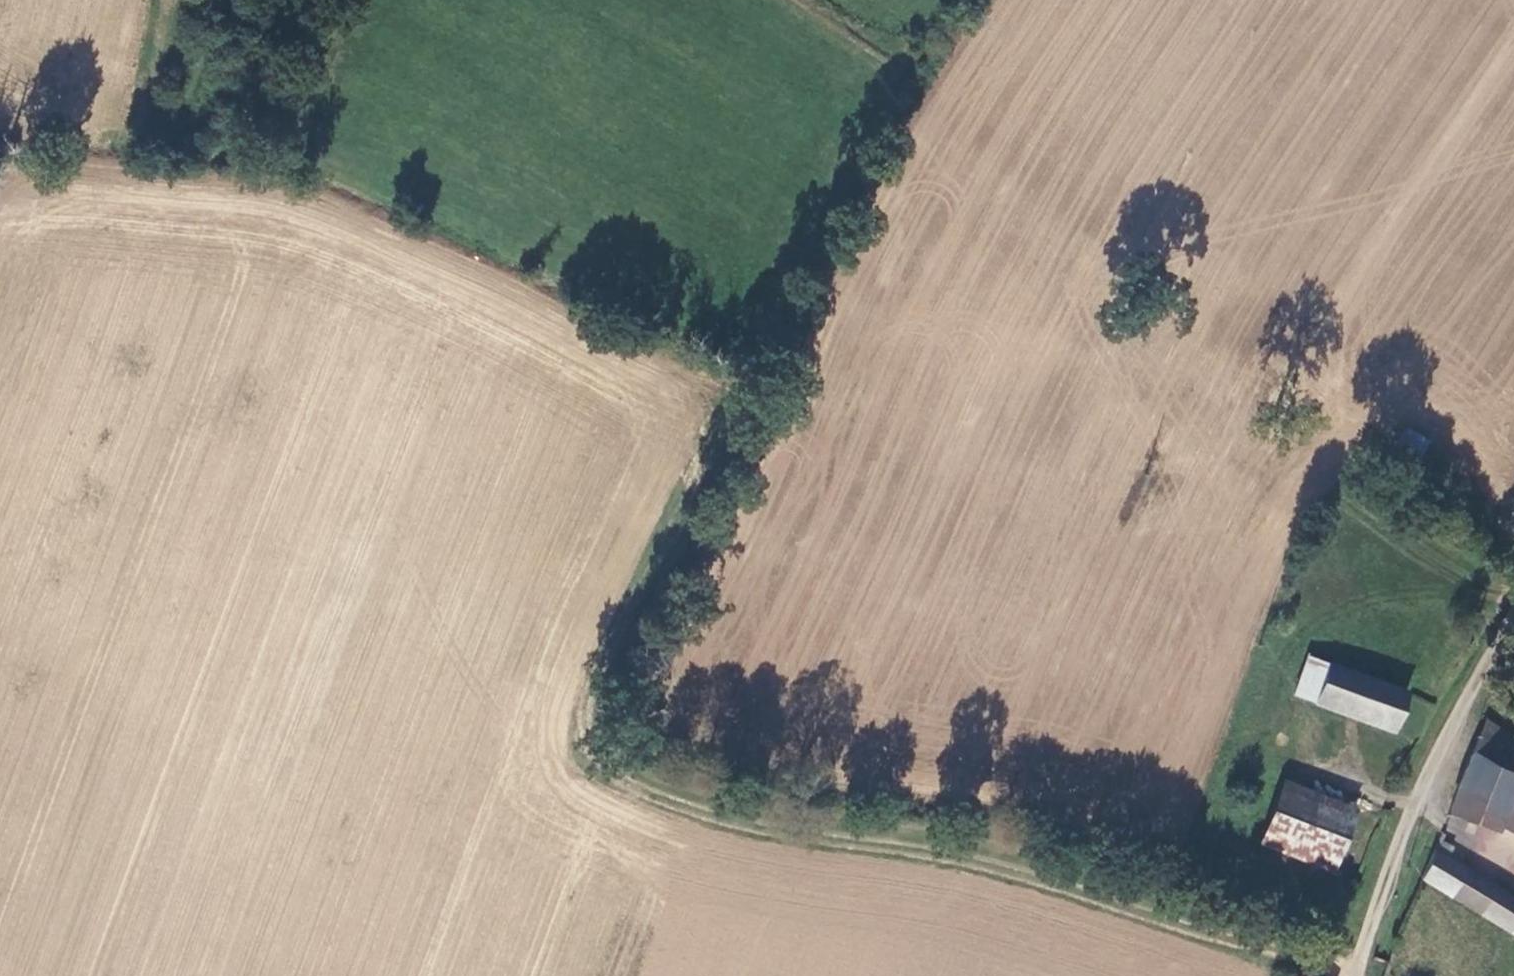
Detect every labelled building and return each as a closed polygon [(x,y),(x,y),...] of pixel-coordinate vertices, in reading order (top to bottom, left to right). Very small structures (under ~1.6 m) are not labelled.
[(1377,462),(1397,477),(1426,436),(1406,421),(1377,462)] [(1282,698),(1303,705),(1317,664),(1296,657),(1282,698)] [(1384,733),(1397,692),(1317,664),(1303,705),(1384,733)] [(1448,809),(1488,827),(1490,823),(1501,797),(1499,795),(1509,778),(1513,782),(1513,732),(1486,717),(1465,765),(1448,809)] [(1490,823),(1511,832),(1513,824),(1513,782),(1509,778),(1499,795),(1501,797),(1490,823)] [(1269,788),(1252,833),(1325,861),(1342,816),(1269,788)] [(1423,883),(1509,931),(1513,922),(1513,896),(1434,849),(1423,883)]
